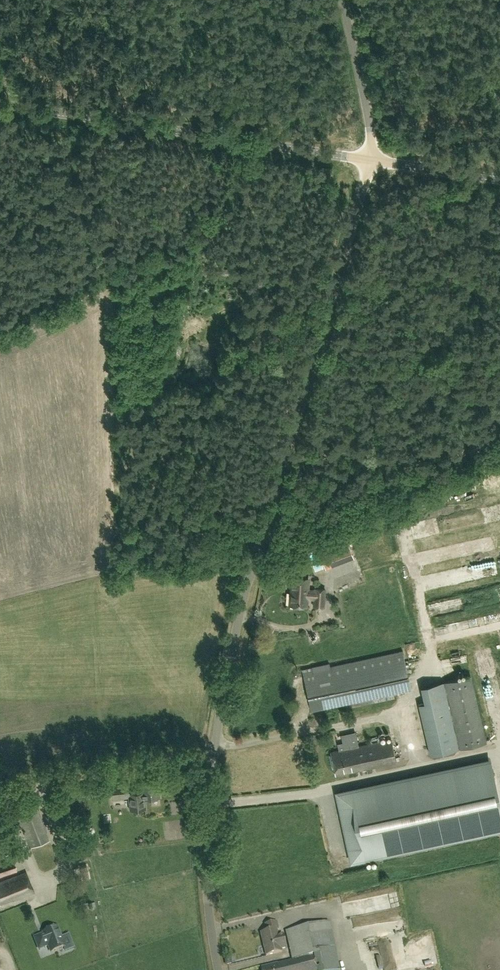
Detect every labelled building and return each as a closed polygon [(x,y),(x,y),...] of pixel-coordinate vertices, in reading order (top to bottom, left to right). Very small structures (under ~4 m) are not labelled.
[(344,536),(315,547),(323,568),(352,557),(344,536)] [(418,556),(422,565),(438,558),(435,550),(418,556)] [(477,569),(485,565),(482,559),(474,563),(477,569)] [(308,578),(292,577),(290,604),(306,605),(306,598),(315,598),(314,606),(323,607),(324,588),(315,588),(315,590),(307,589),(308,578)] [(484,590),(470,596),(471,600),(477,598),(480,605),(488,601),(484,590)] [(314,666),(315,670),(303,672),(311,709),(410,688),(402,651),(330,667),(329,663),(314,666)] [(410,665),(422,662),(421,657),(409,660),(410,665)] [(450,660),(454,671),(464,668),(461,657),(450,660)] [(419,704),(431,754),(460,747),(485,742),(470,675),(421,687),(425,703),(419,704)] [(357,705),(369,703),(368,699),(345,703),(347,718),(356,717),(355,712),(358,711),(357,705)] [(337,743),(336,729),(323,729),(324,744),(337,743)] [(337,744),(338,750),(330,751),(335,775),(395,762),(390,738),(366,744),(363,734),(356,735),(355,732),(341,735),(343,742),(337,744)] [(488,763),(339,795),(353,858),(499,827),(499,818),(488,763)] [(144,798),(145,798),(159,797),(158,778),(142,779),(142,783),(135,784),(135,789),(136,792),(143,791),(143,798),(144,798)] [(93,781),(80,784),(83,798),(97,795),(93,781)] [(135,789),(129,789),(128,781),(111,782),(112,798),(129,797),(130,809),(137,809),(138,810),(143,809),(144,808),(145,808),(145,798),(144,798),(143,798),(143,791),(136,792),(135,789)] [(11,799),(30,846),(49,839),(30,792),(11,799)] [(64,836),(74,833),(68,816),(58,819),(64,836)] [(1,825),(0,822),(0,855),(12,850),(1,825)] [(40,852),(54,845),(51,839),(37,846),(40,852)] [(40,865),(59,857),(57,852),(38,861),(40,865)] [(9,906),(7,902),(34,892),(26,873),(0,883),(0,904),(2,909),(9,906)] [(378,901),(347,903),(347,916),(379,914),(378,901)] [(328,922),(286,931),(293,960),(261,967),(261,969),(340,969),(328,922)] [(277,922),(265,924),(266,932),(261,933),(264,946),(265,946),(267,955),(281,952),(280,950),(285,949),(282,935),(278,936),(276,929),(278,928),(277,922)] [(48,945),(51,952),(65,947),(57,927),(43,932),(44,934),(34,938),(39,949),(48,945)]
